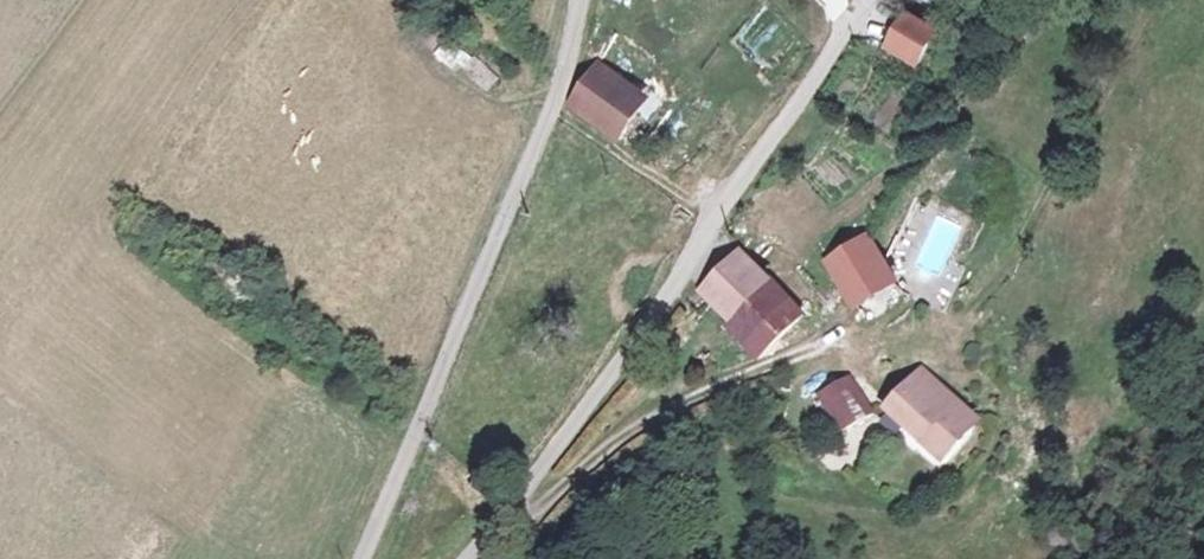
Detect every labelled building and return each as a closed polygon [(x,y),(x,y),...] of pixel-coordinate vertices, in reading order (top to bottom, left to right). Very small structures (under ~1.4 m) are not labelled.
[(915,66),(935,25),(897,7),(877,48),(915,66)] [(561,105),(616,142),(648,94),(594,57),(561,105)] [(879,231),(838,259),(866,300),(907,272),(879,231)] [(817,315),(752,248),(703,294),(768,362),(817,315)] [(1004,423),(935,367),(899,411),(968,467),(1004,423)] [(857,371),(827,395),(863,440),(892,416),(857,371)]
